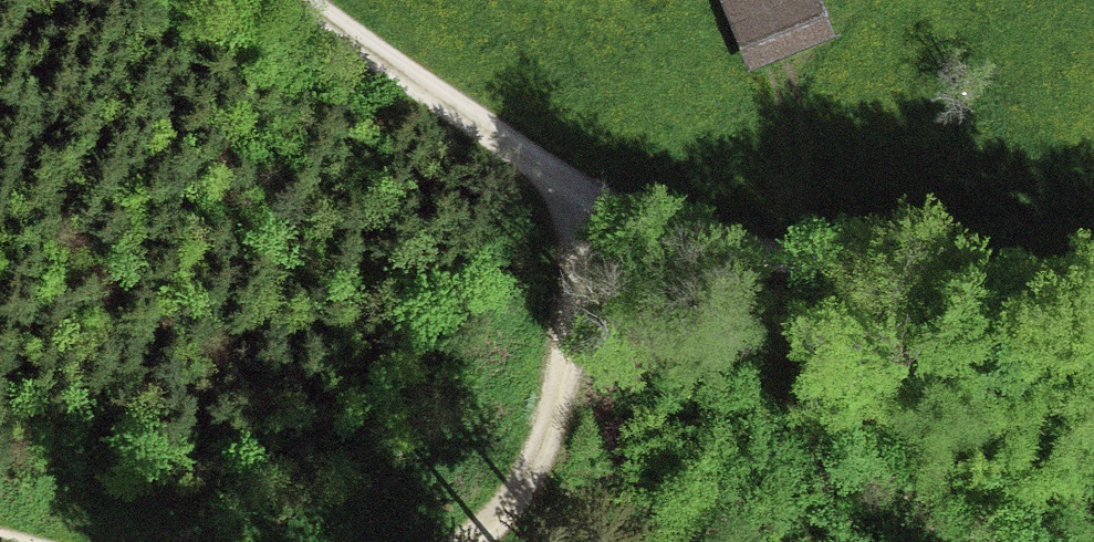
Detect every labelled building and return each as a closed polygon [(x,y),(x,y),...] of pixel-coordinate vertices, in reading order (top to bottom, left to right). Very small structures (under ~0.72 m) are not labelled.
[(746,61),(827,28),(815,0),(721,0),(746,61)]
